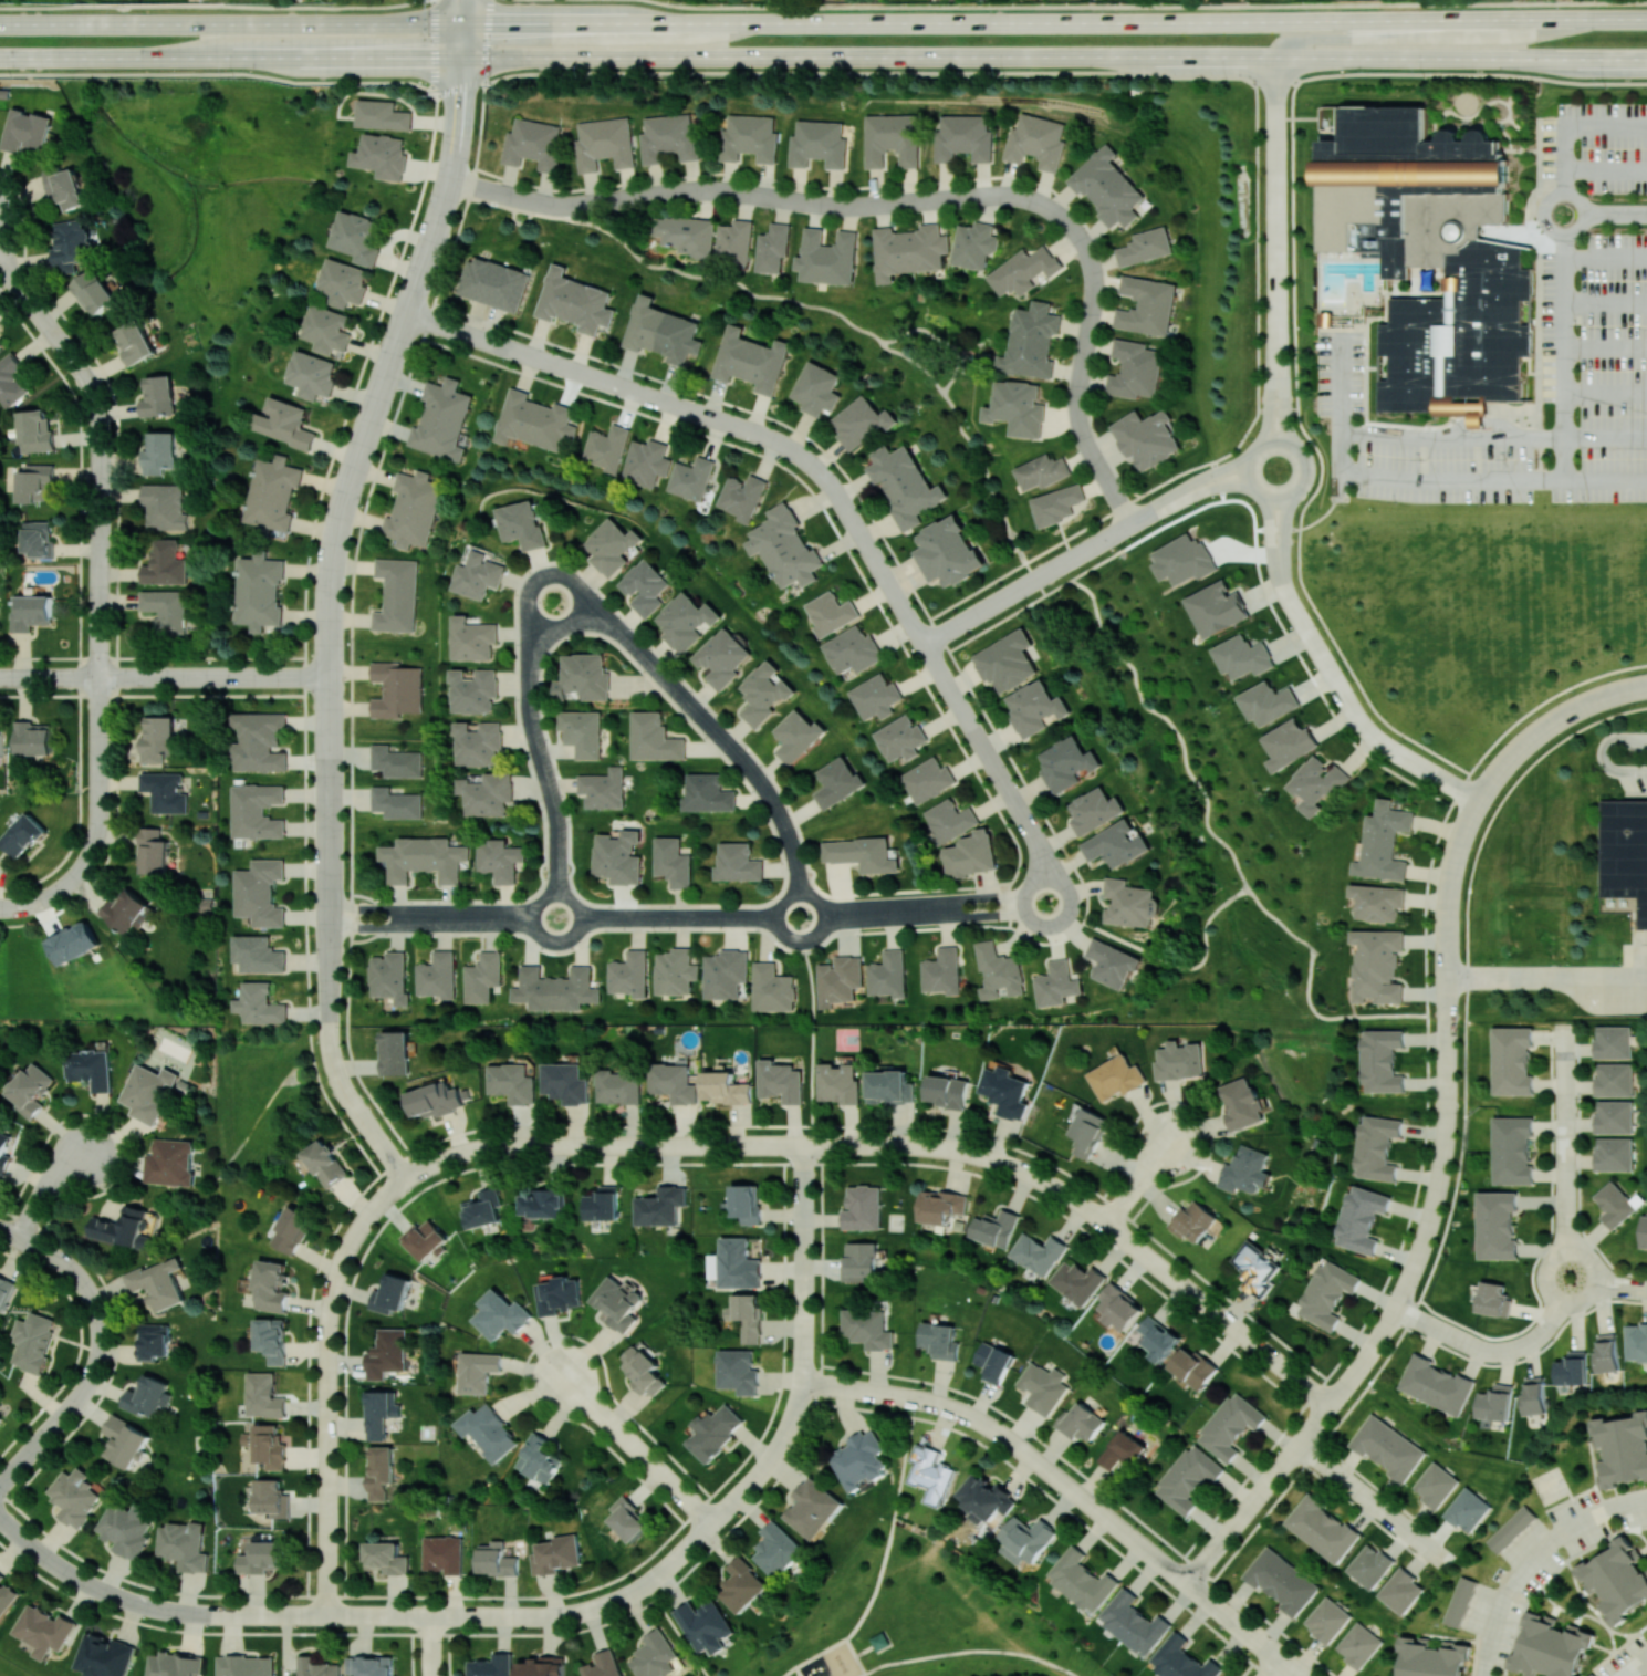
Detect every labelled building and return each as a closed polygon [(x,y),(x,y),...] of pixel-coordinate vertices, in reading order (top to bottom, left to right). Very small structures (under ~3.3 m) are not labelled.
[(413,111),(396,110),(396,100),(358,99),(357,128),(412,129),(413,111)] [(1342,107),(1342,138),(1322,139),(1322,159),(1318,159),(1318,185),(1323,185),(1323,250),(1384,251),(1383,287),(1387,287),(1387,278),(1409,278),(1409,266),(1446,266),(1447,275),(1445,275),(1445,290),(1447,290),(1447,298),(1390,296),(1390,323),(1380,323),(1379,410),(1435,410),(1435,414),(1470,415),(1470,427),(1483,428),(1483,415),(1488,415),(1488,400),(1533,400),(1533,398),(1522,398),(1522,355),(1533,356),(1532,268),(1523,268),(1523,247),(1533,249),(1534,247),(1480,238),(1480,223),(1503,223),(1503,219),(1507,219),(1507,192),(1503,191),(1503,186),(1507,187),(1507,185),(1509,184),(1509,159),(1504,159),(1504,153),(1500,153),(1500,140),(1491,140),(1491,136),(1489,133),(1486,129),(1481,128),(1477,128),(1473,132),(1470,135),(1469,137),(1469,140),(1461,140),(1460,137),(1459,133),(1457,131),(1453,129),(1448,128),(1445,129),(1441,132),(1440,135),(1439,139),(1430,139),(1430,142),(1426,143),(1426,106),(1422,107),(1422,105),(1387,105),(1387,107),(1382,107),(1382,106),(1346,105),(1346,107),(1342,107)] [(52,117),(12,107),(1,148),(19,153),(21,144),(44,149),(52,117)] [(1003,159),(1022,164),(1025,153),(1040,157),(1038,169),(1057,173),(1065,140),(1061,139),(1065,123),(1020,112),(1016,127),(1011,126),(1003,159)] [(699,159),(696,121),(690,121),(690,114),(644,117),(645,132),(641,132),(644,164),(663,163),(663,153),(679,151),(680,161),(699,159)] [(772,116),(727,114),(726,129),(721,129),(720,160),(739,161),(739,152),(756,152),(756,162),(775,163),(777,131),(772,131),(772,116)] [(865,115),(866,168),(885,167),(884,151),(899,150),(899,168),(919,167),(918,114),(865,115)] [(935,161),(954,161),(954,152),(971,152),(971,161),(992,161),(992,129),(987,129),(987,115),(940,115),(940,129),(935,129),(935,161)] [(578,122),(579,139),(575,139),(579,173),(598,171),(597,158),(614,156),(615,168),(634,166),(629,116),(578,122)] [(502,163),(521,166),(523,156),(540,159),(538,170),(555,173),(563,125),(516,117),(513,132),(507,131),(502,163)] [(842,122),(796,120),(796,135),(790,135),(789,166),(808,167),(809,158),(826,158),(826,168),(845,169),(846,137),(841,137),(842,122)] [(377,169),(376,177),(403,181),(407,153),(402,152),(404,138),(364,132),(361,152),(352,150),(350,165),(377,169)] [(1111,160),(1117,154),(1106,143),(1068,179),(1112,227),(1119,220),(1126,227),(1140,215),(1133,208),(1145,196),(1111,160)] [(51,196),(60,194),(64,210),(86,205),(77,166),(45,174),(51,196)] [(374,267),(381,245),(374,244),(381,221),(340,209),(329,246),(355,254),(353,261),(374,267)] [(655,217),(654,236),(663,236),(663,245),(679,246),(679,255),(713,257),(714,219),(655,217)] [(56,221),(59,248),(55,249),(58,274),(77,272),(76,261),(88,260),(86,241),(90,241),(88,227),(83,227),(82,219),(56,221)] [(718,224),(717,261),(750,263),(751,220),(733,219),(733,225),(718,224)] [(958,224),(951,264),(985,270),(988,251),(997,253),(999,238),(992,236),(994,224),(974,221),(973,226),(958,224)] [(789,224),(770,223),(769,234),(759,233),(757,272),(782,273),(783,256),(788,256),(789,224)] [(1173,253),(1166,225),(1132,234),(1134,242),(1114,248),(1119,267),(1173,253)] [(875,227),(878,284),(894,283),(893,272),(943,269),(942,253),(949,252),(948,234),(940,234),(940,226),(894,229),(894,226),(875,227)] [(854,284),(857,231),(839,230),(838,245),(823,244),(824,229),(805,227),(803,256),(796,255),(795,270),(802,270),(801,281),(854,284)] [(986,275),(1002,297),(1015,288),(1021,296),(1037,285),(1032,279),(1044,270),(1050,278),(1063,268),(1046,243),(1030,255),(1025,248),(986,275)] [(459,296),(520,311),(530,271),(469,256),(459,296)] [(362,304),(368,285),(363,284),(368,269),(327,257),(318,290),(332,294),(329,304),(347,309),(349,301),(362,304)] [(611,291),(564,277),(567,266),(552,262),(536,316),(554,321),(555,316),(580,323),(578,330),(596,336),(599,324),(610,327),(615,309),(606,307),(611,291)] [(71,283),(95,317),(118,301),(94,267),(71,283)] [(1176,284),(1122,275),(1119,294),(1139,298),(1137,310),(1116,307),(1113,327),(1167,336),(1176,284)] [(700,321),(652,307),(655,296),(640,292),(623,346),(643,352),(644,347),(669,354),(667,361),(685,367),(690,351),(700,354),(704,340),(695,338),(700,321)] [(1016,307),(1010,356),(999,355),(997,370),(1052,378),(1055,360),(1050,359),(1053,334),(1060,335),(1063,315),(1050,313),(1052,302),(1033,300),(1032,310),(1016,307)] [(352,333),(346,331),(351,315),(312,303),(302,337),(316,341),(313,349),(331,355),(333,347),(346,351),(352,333)] [(117,328),(128,364),(154,356),(143,320),(117,328)] [(790,342),(776,339),(774,346),(741,338),(744,327),(729,322),(714,377),(731,382),(733,376),(757,382),(755,391),(775,397),(790,342)] [(1105,393),(1137,398),(1137,394),(1156,396),(1162,351),(1146,349),(1147,343),(1114,338),(1111,358),(1122,359),(1119,375),(1108,374),(1105,393)] [(339,362),(296,349),(286,382),(301,386),(298,396),(315,401),(317,393),(328,396),(339,362)] [(17,373),(23,369),(11,351),(0,359),(0,404),(3,409),(29,391),(17,373)] [(841,375),(809,360),(792,397),(804,403),(801,409),(819,417),(824,407),(833,412),(841,394),(834,391),(841,375)] [(147,377),(149,399),(140,399),(141,416),(175,414),(173,375),(147,377)] [(406,445),(460,461),(465,446),(458,444),(472,395),(458,390),(461,379),(447,375),(444,385),(428,380),(422,400),(427,401),(420,427),(413,425),(406,445)] [(1042,438),(1045,404),(1039,403),(1040,383),(997,380),(994,407),(985,406),(984,420),(1011,422),(1010,435),(1042,438)] [(562,451),(565,439),(573,441),(577,426),(568,424),(573,407),(555,402),(554,407),(528,400),(530,393),(510,387),(494,441),(507,444),(509,437),(562,451)] [(887,408),(880,414),(865,394),(829,421),(852,452),(896,419),(887,408)] [(252,430),(312,449),(317,432),(302,428),(308,408),(270,396),(265,413),(259,411),(252,430)] [(1110,425),(1128,457),(1133,455),(1142,471),(1182,450),(1167,423),(1172,420),(1166,408),(1144,420),(1138,410),(1110,425)] [(20,452),(52,450),(50,410),(18,411),(20,452)] [(615,475),(629,429),(612,424),(609,435),(591,429),(581,459),(603,465),(601,471),(615,475)] [(162,474),(162,467),(175,467),(175,432),(150,432),(150,450),(142,450),(142,475),(162,474)] [(620,478),(653,488),(658,474),(666,476),(671,459),(664,456),(668,444),(650,438),(648,444),(632,439),(620,478)] [(908,444),(892,452),(888,444),(871,453),(876,462),(866,467),(875,484),(879,481),(904,531),(923,522),(918,513),(949,498),(941,483),(931,488),(908,444)] [(245,521),(261,525),(259,532),(288,538),(294,510),(289,509),(294,486),(301,487),(305,468),(288,464),(290,456),(277,453),(275,462),(258,458),(245,521)] [(1015,468),(1024,491),(1041,484),(1042,487),(1072,475),(1065,456),(1052,461),(1049,454),(1015,468)] [(667,491),(702,502),(715,460),(698,455),(694,466),(676,460),(667,491)] [(18,501),(53,501),(54,465),(18,464),(18,501)] [(398,471),(394,490),(398,491),(392,517),(386,515),(381,534),(397,538),(395,546),(408,549),(410,543),(426,547),(443,483),(429,479),(431,472),(417,469),(415,475),(398,471)] [(766,480),(750,474),(746,482),(729,475),(718,506),(739,514),(737,520),(750,525),(766,480)] [(1031,498),(1040,527),(1076,516),(1073,505),(1086,501),(1081,482),(1031,498)] [(186,529),(187,513),(182,513),(182,484),(142,484),(141,504),(147,504),(147,529),(186,529)] [(499,507),(506,542),(523,538),(526,551),(549,546),(544,524),(540,525),(535,499),(499,507)] [(780,588),(799,580),(802,586),(817,579),(813,570),(824,564),(815,543),(808,546),(788,501),(767,510),(772,520),(749,530),(753,539),(746,542),(752,556),(763,551),(780,588)] [(929,582),(940,576),(945,587),(987,566),(977,547),(973,549),(955,513),(915,533),(922,546),(913,551),(929,582)] [(629,534),(613,516),(585,542),(596,555),(591,559),(610,579),(631,560),(626,554),(644,537),(636,528),(629,534)] [(52,521),(22,521),(22,552),(30,552),(30,558),(52,558),(52,521)] [(1219,569),(1204,540),(1195,544),(1190,533),(1149,554),(1163,581),(1171,576),(1177,586),(1198,575),(1200,579),(1219,569)] [(142,564),(141,583),(186,583),(186,558),(178,557),(179,539),(153,539),(153,564),(142,564)] [(456,592),(488,599),(491,585),(503,588),(508,564),(489,560),(491,551),(466,545),(456,592)] [(665,602),(660,596),(672,583),(647,557),(619,584),(632,598),(630,601),(647,619),(665,602)] [(283,559),(239,558),(238,623),(251,623),(251,632),(264,632),(264,624),(281,625),(283,559)] [(416,560),(375,558),(374,576),(385,577),(383,611),(372,611),(372,629),(414,631),(416,560)] [(1185,598),(1205,639),(1251,617),(1239,591),(1233,594),(1226,579),(1185,598)] [(681,655),(704,634),(700,630),(709,622),(712,626),(723,616),(709,601),(702,607),(685,589),(655,618),(666,630),(662,634),(681,655)] [(805,604),(816,626),(813,628),(819,638),(860,616),(851,599),(841,605),(832,589),(805,604)] [(185,634),(185,590),(140,591),(141,610),(155,610),(156,635),(185,634)] [(52,595),(11,596),(12,632),(31,631),(31,623),(53,623),(52,595)] [(455,660),(494,659),(494,643),(500,643),(499,623),(470,623),(470,614),(454,615),(455,660)] [(692,658),(702,668),(707,663),(713,670),(706,677),(720,692),(740,673),(736,669),(753,653),(727,625),(692,658)] [(872,634),(865,637),(860,625),(821,643),(836,674),(853,666),(855,672),(884,659),(872,634)] [(971,655),(986,683),(993,679),(1000,694),(1039,674),(1026,649),(1033,645),(1025,628),(971,655)] [(1235,680),(1255,670),(1257,675),(1276,665),(1265,641),(1252,648),(1245,632),(1213,648),(1226,674),(1231,671),(1235,680)] [(755,729),(776,710),(772,706),(783,696),(786,700),(796,691),(781,675),(783,673),(769,658),(738,687),(752,701),(740,712),(755,729)] [(420,667),(400,667),(400,662),(371,661),(371,681),(383,681),(383,698),(372,698),(372,717),(400,717),(400,712),(420,712),(420,667)] [(454,712),(495,712),(495,697),(499,697),(499,669),(454,669),(454,712)] [(848,690),(864,720),(878,713),(881,719),(894,712),(890,705),(904,698),(895,681),(889,684),(883,672),(848,690)] [(1054,699),(1043,678),(1003,698),(1024,739),(1050,726),(1046,718),(1057,712),(1060,719),(1072,713),(1062,695),(1054,699)] [(1261,726),(1302,707),(1292,686),(1277,693),(1270,680),(1239,694),(1251,722),(1258,718),(1261,726)] [(773,730),(784,743),(775,751),(790,766),(827,731),(817,720),(813,724),(797,707),(773,730)] [(600,759),(600,711),(559,711),(559,730),(565,730),(565,744),(576,744),(576,759),(600,759)] [(634,759),(686,758),(686,737),(668,738),(667,724),(663,724),(663,711),(633,712),(634,759)] [(287,771),(287,749),(279,749),(279,732),(287,732),(287,713),(233,712),(233,728),(240,728),(240,742),(233,742),(233,771),(287,771)] [(920,723),(914,725),(909,714),(873,730),(887,762),(903,755),(906,760),(918,754),(915,747),(928,741),(920,723)] [(1319,747),(1299,715),(1263,737),(1275,757),(1268,761),(1275,773),(1319,747)] [(174,716),(142,716),(143,763),(163,762),(163,754),(175,753),(174,716)] [(458,765),(499,765),(499,750),(503,750),(503,721),(481,721),(481,730),(471,730),(471,721),(458,722),(458,765)] [(53,723),(15,722),(14,754),(52,755),(53,723)] [(1103,766),(1094,749),(1085,753),(1076,734),(1039,753),(1046,768),(1042,770),(1054,794),(1081,781),(1077,773),(1089,767),(1091,771),(1103,766)] [(421,777),(422,751),(390,751),(390,744),(372,744),(372,769),(385,769),(384,776),(421,777)] [(816,771),(825,786),(814,793),(824,810),(865,786),(846,754),(816,771)] [(899,775),(916,805),(957,782),(947,764),(942,767),(935,755),(899,775)] [(1287,785),(1304,800),(1299,806),(1313,819),(1323,808),(1318,803),(1327,793),(1333,798),(1352,777),(1337,764),(1331,770),(1314,755),(1287,785)] [(586,807),(623,807),(623,766),(610,766),(610,774),(579,774),(578,793),(586,793),(586,807)] [(153,812),(187,813),(187,792),(182,792),(182,773),(141,772),(140,791),(153,791),(153,812)] [(467,815),(511,816),(512,773),(484,773),(484,777),(458,776),(458,794),(467,794),(467,815)] [(684,809),(736,810),(737,790),(721,789),(722,773),(688,773),(688,797),(684,797),(684,809)] [(232,837),(284,838),(284,817),(264,817),(265,805),(284,805),(284,785),(232,784),(232,837)] [(1127,811),(1119,796),(1111,800),(1102,785),(1068,803),(1076,818),(1070,821),(1079,837),(1127,811)] [(384,817),(421,818),(421,793),(390,793),(390,786),(372,786),(372,810),(384,811),(384,817)] [(980,823),(971,806),(960,812),(952,796),(923,811),(935,833),(931,835),(937,846),(980,823)] [(1406,880),(1408,861),(1395,859),(1398,830),(1412,831),(1415,811),(1391,809),(1393,799),(1378,797),(1376,816),(1367,815),(1362,862),(1354,861),(1352,874),(1406,880)] [(1604,799),(1646,799),(1646,927),(1641,927),(1641,896),(1604,896),(1604,799)] [(18,859),(47,830),(28,812),(0,841),(0,842),(18,859)] [(1079,842),(1089,861),(1104,853),(1112,869),(1151,849),(1143,831),(1137,835),(1129,818),(1079,842)] [(997,870),(991,827),(974,829),(976,835),(958,838),(959,845),(943,847),(947,877),(997,870)] [(160,828),(142,828),(141,873),(167,874),(168,840),(160,840),(160,828)] [(641,884),(641,855),(633,855),(634,844),(639,844),(640,830),(621,829),(621,835),(596,835),(595,876),(611,876),(611,884),(641,884)] [(389,884),(409,883),(409,870),(439,870),(439,884),(459,884),(459,868),(468,868),(467,845),(450,845),(450,837),(398,838),(398,845),(380,845),(380,860),(389,860),(389,884)] [(655,876),(671,876),(671,888),(691,888),(691,854),(681,854),(681,837),(656,837),(655,876)] [(899,872),(898,858),(889,858),(888,838),(823,840),(824,863),(861,861),(861,873),(899,872)] [(525,846),(507,846),(507,839),(479,839),(479,871),(496,871),(496,884),(516,884),(516,862),(525,862),(525,846)] [(764,859),(751,859),(751,843),(719,842),(719,866),(715,866),(714,879),(764,880),(764,859)] [(234,916),(252,916),(252,926),(284,926),(284,906),(273,906),(273,878),(284,878),(284,859),(252,859),(252,869),(234,869),(234,916)] [(1103,922),(1149,927),(1151,916),(1157,917),(1159,899),(1154,899),(1155,888),(1127,885),(1128,879),(1106,876),(1104,897),(1112,898),(1111,908),(1105,907),(1103,922)] [(1405,887),(1350,885),(1349,897),(1358,897),(1357,920),(1397,922),(1398,907),(1404,907),(1405,887)] [(110,899),(99,915),(126,934),(133,924),(140,928),(155,907),(125,887),(115,902),(110,899)] [(100,945),(88,921),(48,940),(59,964),(100,945)] [(1404,930),(1351,930),(1351,944),(1356,944),(1356,1003),(1367,1003),(1367,1001),(1403,1002),(1403,983),(1396,982),(1397,950),(1404,950),(1404,930)] [(240,972),(285,972),(285,948),(269,948),(270,935),(232,935),(232,962),(240,962),(240,972)] [(1124,991),(1139,957),(1093,937),(1085,955),(1098,960),(1091,977),(1124,991)] [(976,942),(983,986),(979,987),(981,1000),(1004,996),(1004,997),(1025,993),(1018,953),(998,956),(995,939),(976,942)] [(958,945),(938,946),(938,959),(922,960),(923,991),(947,990),(947,995),(960,994),(958,945)] [(905,948),(884,949),(884,963),(868,963),(869,994),(894,994),(894,998),(906,997),(905,948)] [(647,998),(648,949),(629,949),(629,961),(610,960),(610,992),(635,993),(635,998),(647,998)] [(700,963),(692,964),(692,949),(657,950),(658,994),(692,994),(692,979),(700,979),(700,963)] [(705,998),(739,999),(740,982),(748,982),(748,950),(720,949),(720,955),(706,955),(705,998)] [(453,999),(454,950),(433,950),(433,963),(417,963),(416,994),(441,995),(441,998),(453,999)] [(406,1005),(406,951),(386,951),(386,956),(371,956),(370,996),(394,996),(394,1005),(406,1005)] [(501,951),(481,951),(480,964),(466,964),(465,1003),(490,1003),(491,985),(501,985),(501,951)] [(818,964),(820,1009),(833,1008),(833,1002),(855,1000),(855,987),(864,986),(862,956),(834,957),(834,963),(818,964)] [(1066,1004),(1065,996),(1082,994),(1081,978),(1071,979),(1069,958),(1048,960),(1050,973),(1034,975),(1037,1007),(1066,1004)] [(755,1010),(796,1010),(795,975),(777,975),(777,962),(754,962),(755,1010)] [(591,965),(571,965),(571,977),(541,977),(541,965),(521,965),(521,986),(511,986),(511,1002),(530,1002),(530,1009),(582,1010),(582,1002),(600,1003),(600,987),(591,987),(591,965)] [(271,981),(241,981),(241,999),(232,999),(232,1012),(242,1012),(242,1023),(287,1022),(287,1003),(271,1004),(271,981)] [(1596,1058),(1632,1058),(1633,1026),(1597,1025),(1596,1058)] [(1494,1094),(1532,1094),(1532,1027),(1493,1027),(1494,1094)] [(1405,1091),(1405,1075),(1395,1075),(1395,1046),(1405,1046),(1405,1030),(1363,1030),(1363,1092),(1405,1091)] [(408,1031),(384,1031),(384,1058),(381,1058),(381,1074),(409,1074),(408,1031)] [(1156,1079),(1205,1076),(1203,1043),(1181,1044),(1181,1039),(1169,1040),(1169,1048),(1159,1048),(1159,1060),(1156,1061),(1156,1079)] [(111,1092),(109,1050),(66,1051),(67,1081),(92,1080),(93,1092),(111,1092)] [(1103,1102),(1123,1092),(1124,1095),(1149,1082),(1139,1063),(1133,1067),(1126,1053),(1087,1073),(1103,1102)] [(803,1104),(803,1070),(795,1070),(795,1064),(775,1064),(775,1059),(760,1058),(760,1095),(784,1096),(784,1104),(803,1104)] [(5,1094),(33,1118),(45,1105),(39,1099),(56,1080),(34,1061),(5,1094)] [(155,1126),(165,1104),(159,1101),(167,1082),(175,1086),(180,1074),(165,1067),(162,1074),(137,1063),(120,1101),(133,1107),(130,1114),(155,1126)] [(582,1063),(543,1063),(543,1096),(565,1096),(565,1104),(589,1104),(589,1078),(582,1078),(582,1063)] [(651,1094),(672,1093),(672,1104),(696,1103),(695,1078),(690,1078),(689,1063),(650,1064),(651,1094)] [(860,1102),(860,1079),(856,1079),(856,1063),(844,1063),(844,1064),(820,1064),(819,1101),(860,1102)] [(1633,1063),(1596,1064),(1597,1096),(1633,1095),(1633,1063)] [(488,1094),(510,1094),(510,1104),(535,1104),(535,1076),(527,1076),(527,1064),(489,1064),(488,1094)] [(1028,1081),(1011,1076),(1013,1069),(999,1065),(998,1070),(987,1067),(979,1092),(992,1096),(990,1100),(1000,1103),(997,1113),(1023,1122),(1029,1103),(1022,1101),(1028,1081)] [(597,1102),(640,1103),(641,1073),(613,1072),(613,1069),(598,1069),(597,1102)] [(869,1071),(869,1103),(880,1103),(880,1098),(889,1098),(889,1103),(915,1102),(915,1082),(907,1083),(907,1070),(869,1071)] [(704,1072),(704,1102),(752,1102),(752,1083),(734,1083),(734,1071),(704,1072)] [(969,1079),(929,1075),(927,1100),(937,1101),(936,1106),(966,1109),(969,1079)] [(1223,1085),(1230,1111),(1227,1112),(1232,1131),(1265,1121),(1262,1110),(1253,1076),(1223,1085)] [(408,1092),(415,1117),(427,1113),(428,1118),(465,1108),(459,1087),(450,1089),(448,1081),(408,1092)] [(1632,1101),(1596,1100),(1596,1133),(1632,1133),(1632,1101)] [(1070,1134),(1080,1139),(1073,1151),(1089,1160),(1110,1120),(1085,1106),(1070,1134)] [(1396,1181),(1397,1164),(1389,1163),(1391,1135),(1401,1136),(1403,1119),(1361,1115),(1355,1176),(1396,1181)] [(1533,1117),(1494,1117),(1493,1184),(1533,1184),(1533,1163),(1529,1163),(1530,1136),(1533,1136),(1533,1117)] [(0,1131),(0,1172),(7,1174),(13,1155),(7,1154),(12,1135),(0,1131)] [(1632,1170),(1632,1138),(1596,1137),(1595,1169),(1632,1170)] [(192,1184),(194,1140),(154,1138),(153,1154),(146,1154),(145,1183),(192,1184)] [(304,1151),(326,1189),(348,1176),(326,1138),(304,1151)] [(1218,1186),(1236,1191),(1237,1188),(1257,1193),(1259,1184),(1267,1187),(1271,1173),(1264,1171),(1270,1152),(1240,1144),(1234,1164),(1225,1162),(1218,1186)] [(1593,1196),(1606,1212),(1601,1216),(1612,1230),(1637,1209),(1614,1180),(1593,1196)] [(635,1225),(677,1224),(677,1205),(686,1205),(686,1184),(659,1185),(659,1196),(634,1197),(635,1225)] [(761,1224),(760,1184),(732,1185),(733,1217),(743,1216),(743,1224),(761,1224)] [(1335,1244),(1374,1255),(1378,1239),(1370,1237),(1377,1210),(1387,1213),(1392,1196),(1351,1184),(1335,1244)] [(618,1220),(618,1185),(596,1185),(597,1195),(585,1195),(585,1220),(618,1220)] [(843,1228),(880,1229),(881,1186),(848,1185),(847,1209),(843,1208),(843,1228)] [(481,1198),(462,1202),(468,1229),(500,1221),(497,1206),(501,1205),(497,1186),(479,1190),(481,1198)] [(564,1216),(564,1189),(535,1189),(535,1191),(519,1192),(519,1217),(564,1216)] [(948,1224),(949,1212),(966,1214),(968,1194),(921,1189),(917,1221),(948,1224)] [(1517,1191),(1477,1192),(1478,1258),(1517,1258),(1517,1240),(1514,1240),(1513,1210),(1517,1210),(1517,1191)] [(1168,1224),(1184,1238),(1187,1234),(1198,1243),(1219,1217),(1196,1199),(1188,1209),(1183,1206),(1168,1224)] [(90,1235),(139,1248),(149,1210),(127,1204),(122,1223),(95,1216),(90,1235)] [(293,1255),(314,1217),(291,1204),(270,1242),(293,1255)] [(976,1216),(969,1235),(1007,1249),(1019,1214),(1002,1208),(999,1218),(986,1213),(984,1219),(976,1216)] [(436,1254),(450,1241),(429,1218),(420,1227),(416,1223),(401,1237),(423,1262),(434,1252),(436,1254)] [(1009,1256),(1048,1278),(1067,1244),(1050,1234),(1045,1243),(1023,1231),(1009,1256)] [(750,1237),(720,1237),(721,1287),(761,1286),(761,1259),(750,1259),(750,1237)] [(1262,1300),(1273,1285),(1269,1282),(1282,1265),(1248,1239),(1231,1261),(1247,1273),(1239,1283),(1262,1300)] [(842,1281),(863,1281),(863,1275),(877,1276),(877,1242),(848,1242),(848,1254),(843,1254),(842,1281)] [(710,1278),(720,1277),(719,1254),(710,1254),(710,1278)] [(184,1301),(173,1271),(182,1268),(178,1257),(145,1269),(144,1266),(123,1274),(130,1293),(145,1288),(154,1312),(184,1301)] [(1363,1277),(1324,1257),(1300,1304),(1295,1301),(1290,1310),(1333,1331),(1341,1316),(1333,1313),(1346,1288),(1355,1292),(1363,1277)] [(1107,1277),(1092,1266),(1086,1273),(1068,1258),(1050,1281),(1083,1308),(1107,1277)] [(286,1263),(259,1259),(255,1288),(259,1289),(256,1309),(286,1313),(289,1289),(288,1288),(290,1274),(285,1273),(286,1263)] [(391,1314),(393,1307),(402,1310),(411,1279),(389,1272),(383,1291),(375,1288),(369,1307),(391,1314)] [(581,1307),(579,1279),(569,1279),(568,1275),(554,1277),(555,1282),(537,1283),(540,1316),(561,1314),(560,1309),(581,1307)] [(638,1318),(631,1313),(641,1299),(609,1275),(590,1300),(609,1315),(606,1320),(625,1335),(638,1318)] [(5,1310),(15,1281),(0,1276),(0,1308),(5,1310)] [(1477,1311),(1509,1317),(1513,1297),(1504,1295),(1506,1284),(1482,1280),(1477,1311)] [(1094,1305),(1106,1315),(1105,1317),(1125,1333),(1145,1308),(1113,1282),(1094,1305)] [(493,1341),(508,1327),(515,1334),(534,1316),(518,1300),(513,1305),(495,1286),(478,1303),(484,1308),(472,1319),(493,1341)] [(761,1294),(732,1294),(732,1306),(727,1306),(727,1319),(743,1319),(744,1343),(762,1343),(761,1294)] [(885,1309),(842,1309),(843,1336),(852,1336),(852,1342),(866,1341),(866,1349),(894,1349),(894,1330),(886,1330),(885,1309)] [(58,1320),(31,1311),(27,1321),(19,1318),(12,1341),(19,1343),(12,1365),(41,1374),(58,1320)] [(1138,1329),(1148,1337),(1143,1343),(1153,1350),(1149,1355),(1160,1363),(1180,1337),(1149,1314),(1138,1329)] [(256,1318),(255,1350),(268,1350),(267,1364),(285,1365),(285,1319),(256,1318)] [(958,1360),(959,1341),(954,1341),(955,1324),(921,1322),(920,1346),(931,1347),(931,1359),(958,1360)] [(170,1324),(141,1323),(139,1359),(158,1359),(158,1355),(169,1355),(170,1324)] [(1625,1324),(1626,1361),(1646,1361),(1646,1323),(1625,1324)] [(407,1370),(406,1328),(379,1328),(379,1349),(367,1349),(367,1380),(385,1379),(385,1370),(407,1370)] [(1615,1333),(1594,1335),(1598,1372),(1619,1370),(1615,1333)] [(987,1368),(983,1377),(1001,1386),(1015,1354),(984,1340),(974,1362),(987,1368)] [(652,1399),(668,1383),(656,1369),(659,1366),(637,1343),(619,1359),(637,1378),(634,1380),(652,1399)] [(1169,1366),(1200,1391),(1219,1368),(1197,1350),(1193,1354),(1185,1347),(1169,1366)] [(755,1350),(719,1349),(718,1387),(739,1388),(739,1395),(758,1395),(758,1369),(754,1369),(755,1350)] [(1555,1361),(1555,1384),(1587,1384),(1586,1351),(1566,1351),(1566,1360),(1555,1361)] [(502,1371),(502,1354),(461,1352),(460,1393),(489,1394),(490,1371),(502,1371)] [(1398,1389),(1459,1416),(1475,1382),(1431,1363),(1432,1360),(1414,1352),(1398,1389)] [(1069,1386),(1062,1381),(1066,1374),(1054,1366),(1051,1372),(1031,1360),(1017,1384),(1032,1393),(1025,1403),(1049,1417),(1069,1386)] [(285,1416),(285,1396),(275,1396),(275,1372),(247,1372),(246,1416),(285,1416)] [(155,1420),(161,1404),(167,1406),(172,1394),(167,1392),(170,1383),(145,1374),(138,1392),(128,1388),(121,1406),(155,1420)] [(1546,1414),(1544,1376),(1522,1377),(1524,1415),(1546,1414)] [(1479,1390),(1475,1416),(1508,1421),(1513,1386),(1495,1383),(1494,1392),(1479,1390)] [(1230,1464),(1240,1451),(1233,1445),(1249,1424),(1257,1430),(1268,1415),(1234,1390),(1197,1439),(1230,1464)] [(396,1391),(367,1391),(368,1440),(385,1440),(384,1416),(401,1416),(400,1405),(396,1405),(396,1391)] [(1090,1441),(1106,1422),(1080,1400),(1071,1411),(1068,1408),(1054,1424),(1074,1442),(1081,1434),(1090,1441)] [(520,1443),(487,1403),(477,1411),(473,1408),(454,1423),(466,1438),(470,1434),(494,1463),(520,1443)] [(714,1416),(706,1408),(691,1424),(698,1431),(686,1443),(707,1463),(746,1422),(726,1403),(714,1416)] [(1619,1487),(1618,1482),(1646,1478),(1646,1410),(1636,1411),(1637,1417),(1607,1421),(1606,1417),(1591,1419),(1593,1435),(1600,1434),(1606,1473),(1601,1473),(1603,1490),(1619,1487)] [(1351,1444),(1390,1470),(1388,1473),(1405,1484),(1427,1451),(1371,1413),(1351,1444)] [(150,1435),(113,1414),(103,1432),(115,1438),(105,1455),(130,1470),(150,1435)] [(277,1424),(255,1425),(256,1462),(266,1462),(266,1470),(285,1470),(285,1445),(290,1445),(290,1433),(277,1434),(277,1424)] [(850,1493),(862,1487),(861,1485),(887,1471),(878,1453),(885,1450),(873,1427),(847,1440),(850,1445),(831,1455),(850,1493)] [(1121,1458),(1131,1467),(1147,1449),(1124,1429),(1097,1458),(1110,1470),(1121,1458)] [(548,1485),(564,1460),(547,1450),(552,1442),(536,1432),(515,1465),(548,1485)] [(1155,1491),(1188,1516),(1198,1503),(1191,1498),(1207,1476),(1215,1482),(1226,1468),(1192,1442),(1155,1491)] [(942,1451),(917,1443),(911,1461),(916,1462),(909,1482),(929,1489),(925,1502),(943,1509),(957,1467),(939,1461),(942,1451)] [(393,1482),(394,1447),(368,1446),(367,1493),(385,1493),(385,1482),(393,1482)] [(1438,1509),(1460,1481),(1435,1460),(1412,1488),(1438,1509)] [(64,1470),(46,1493),(64,1507),(58,1514),(77,1529),(103,1496),(93,1489),(99,1482),(79,1466),(72,1475),(64,1470)] [(956,1497),(973,1509),(969,1516),(984,1527),(997,1509),(1006,1516),(1018,1499),(997,1484),(996,1487),(973,1471),(956,1497)] [(784,1517),(814,1541),(844,1503),(809,1475),(793,1496),(798,1500),(784,1517)] [(254,1512),(270,1513),(270,1517),(289,1518),(289,1494),(282,1493),(282,1479),(255,1478),(254,1512)] [(1444,1514),(1469,1535),(1492,1506),(1466,1486),(1444,1514)] [(1362,1534),(1347,1521),(1346,1522),(1308,1493),(1285,1523),(1338,1564),(1362,1534)] [(651,1524),(624,1495),(610,1507),(615,1513),(609,1519),(631,1543),(651,1524)] [(154,1510),(135,1501),(130,1512),(110,1503),(96,1532),(116,1541),(112,1549),(129,1557),(131,1553),(140,1558),(150,1536),(144,1533),(154,1510)] [(1537,1517),(1525,1504),(1486,1541),(1498,1554),(1537,1517)] [(998,1536),(1006,1543),(1001,1549),(1019,1565),(1026,1558),(1032,1564),(1058,1533),(1041,1518),(1032,1528),(1016,1515),(998,1536)] [(804,1549),(773,1519),(761,1532),(768,1538),(751,1555),(776,1579),(804,1549)] [(204,1524),(160,1522),(158,1557),(180,1558),(180,1571),(208,1573),(209,1552),(202,1552),(204,1524)] [(531,1553),(534,1575),(558,1572),(557,1568),(581,1565),(577,1533),(553,1536),(553,1541),(537,1543),(538,1552),(531,1553)] [(1590,1593),(1597,1590),(1617,1626),(1629,1619),(1626,1614),(1646,1602),(1646,1570),(1642,1573),(1635,1561),(1641,1558),(1627,1534),(1611,1542),(1614,1548),(1576,1569),(1590,1593)] [(423,1537),(424,1570),(445,1570),(445,1574),(463,1574),(462,1536),(423,1537)] [(266,1573),(266,1568),(282,1568),(283,1541),(252,1540),(251,1554),(238,1553),(238,1573),(266,1573)] [(479,1575),(518,1574),(518,1556),(504,1557),(503,1540),(491,1540),(491,1544),(478,1544),(479,1575)] [(399,1542),(366,1541),(365,1567),(384,1568),(384,1573),(408,1574),(409,1555),(399,1555),(399,1542)] [(1395,1562),(1370,1541),(1347,1570),(1372,1590),(1395,1562)] [(1046,1578),(1096,1615),(1121,1581),(1107,1571),(1103,1578),(1081,1562),(1087,1554),(1072,1543),(1046,1578)] [(1296,1616),(1320,1586),(1267,1545),(1244,1575),(1296,1616)] [(738,1614),(768,1586),(740,1556),(727,1567),(735,1575),(717,1592),(738,1614)] [(1404,1616),(1427,1587),(1401,1567),(1378,1596),(1404,1616)] [(20,1594),(3,1581),(6,1577),(0,1572),(0,1620),(20,1594)] [(1443,1621),(1459,1628),(1478,1581),(1462,1575),(1443,1621)] [(1139,1596),(1124,1586),(1098,1622),(1148,1658),(1172,1623),(1159,1614),(1154,1620),(1133,1605),(1139,1596)] [(1331,1644),(1351,1614),(1325,1596),(1304,1625),(1331,1644)] [(674,1611),(700,1653),(710,1647),(714,1655),(728,1647),(723,1639),(735,1632),(715,1599),(697,1610),(691,1601),(674,1611)] [(15,1633),(24,1638),(20,1647),(48,1660),(54,1647),(64,1651),(77,1621),(60,1614),(59,1616),(29,1603),(15,1633)] [(1577,1675),(1586,1647),(1591,1648),(1596,1632),(1568,1624),(1566,1631),(1554,1627),(1557,1619),(1529,1610),(1525,1624),(1527,1625),(1519,1654),(1513,1653),(1509,1669),(1532,1675),(1537,1675),(1538,1671),(1551,1674),(1550,1675),(1578,1675),(1577,1675)] [(1383,1642),(1358,1620),(1335,1648),(1360,1669),(1383,1642)] [(675,1667),(671,1660),(679,1656),(661,1627),(643,1638),(648,1645),(628,1657),(639,1675),(661,1675),(675,1667)] [(1223,1668),(1210,1658),(1205,1665),(1183,1648),(1189,1640),(1176,1629),(1150,1663),(1167,1675),(1217,1675),(1223,1668)] [(97,1675),(128,1675),(136,1645),(115,1639),(87,1631),(76,1670),(97,1675)] [(868,1637),(877,1652),(889,1645),(882,1631),(868,1637)] [(1465,1658),(1470,1659),(1471,1645),(1453,1643),(1453,1641),(1443,1639),(1442,1649),(1429,1647),(1430,1639),(1401,1635),(1399,1651),(1404,1651),(1401,1675),(1463,1675),(1465,1658)] [(585,1675),(623,1675),(614,1648),(595,1654),(597,1662),(582,1667),(585,1675)] [(197,1673),(202,1674),(204,1656),(161,1651),(160,1655),(151,1654),(148,1675),(197,1675),(197,1673)] [(513,1653),(494,1652),(494,1659),(469,1659),(469,1675),(513,1675),(513,1653)] [(341,1663),(313,1663),(313,1654),(299,1655),(299,1675),(341,1675),(341,1663)] [(274,1656),(218,1655),(218,1675),(274,1675),(274,1656)] [(393,1655),(347,1656),(347,1674),(360,1674),(360,1675),(393,1675),(393,1655)] [(558,1675),(565,1675),(565,1656),(537,1656),(537,1662),(519,1662),(519,1675),(558,1675)]
